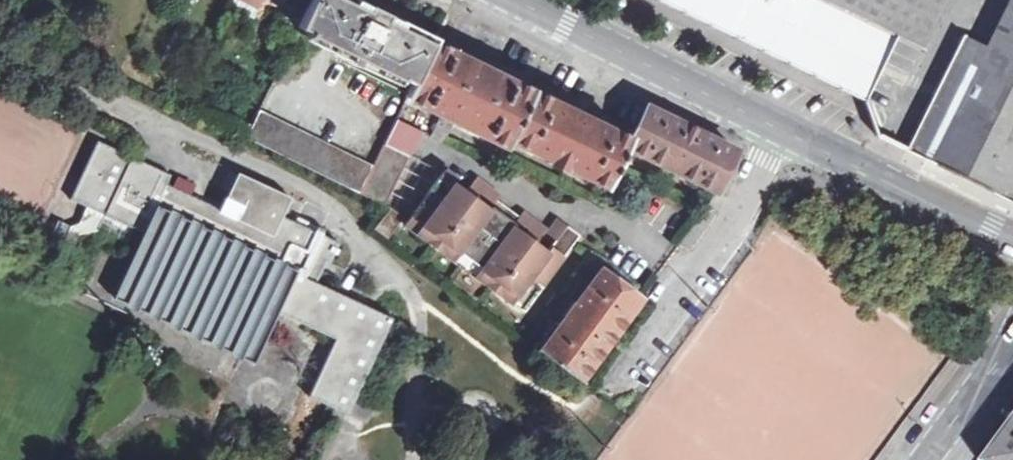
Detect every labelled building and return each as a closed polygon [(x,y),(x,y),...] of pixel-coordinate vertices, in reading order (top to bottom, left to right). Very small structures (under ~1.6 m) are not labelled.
[(256,10),(260,0),(234,0),(256,10)] [(289,8),(283,20),(292,24),(288,33),(294,36),(297,30),(311,0),(273,0),(289,8)] [(310,35),(309,38),(399,81),(400,78),(412,84),(432,42),(348,0),(311,0),(297,30),(310,35)] [(864,100),(895,37),(923,50),(948,0),(658,0),(864,100)] [(984,47),(964,38),(908,151),(966,179),(1012,202),(1012,0),(1008,0),(984,47)] [(533,92),(432,42),(412,84),(405,97),(407,97),(441,115),(453,120),(507,147),(511,140),(533,92)] [(274,81),(287,87),(298,64),(284,57),(274,81)] [(568,107),(533,92),(511,140),(550,159),(548,164),(564,172),(566,167),(607,187),(618,165),(626,147),(630,139),(568,107)] [(630,139),(626,147),(716,191),(737,150),(692,128),(647,106),(640,119),(630,139)] [(360,193),(373,166),(260,110),(247,138),(360,193)] [(441,115),(431,136),(443,141),(453,120),(441,115)] [(385,206),(420,134),(395,121),(373,166),(360,193),(385,206)] [(131,156),(98,140),(70,199),(104,215),(131,156)] [(131,156),(104,215),(144,233),(114,298),(254,363),(278,312),(335,338),(309,396),(348,414),(393,317),(316,282),(324,266),(336,241),(276,213),(285,194),(238,172),(220,211),(166,186),(171,174),(131,156)] [(409,218),(422,228),(416,234),(450,259),(456,252),(468,261),(481,271),(476,278),(511,303),(516,295),(528,304),(580,235),(566,225),(565,228),(557,222),(548,233),(556,240),(546,253),(534,244),(543,231),(520,215),(518,218),(494,201),(496,198),(473,181),(463,194),(452,186),(456,181),(443,172),(409,218)] [(389,239),(403,219),(390,208),(373,229),(389,239)] [(409,218),(404,225),(416,234),(422,228),(409,218)] [(450,259),(463,268),(468,261),(456,252),(450,259)] [(463,268),(476,278),(481,271),(468,261),(463,268)] [(582,378),(642,298),(601,269),(542,348),(582,378)] [(528,304),(516,295),(511,303),(523,312),(528,304)] [(984,459),(1012,459),(1012,421),(984,459)]
